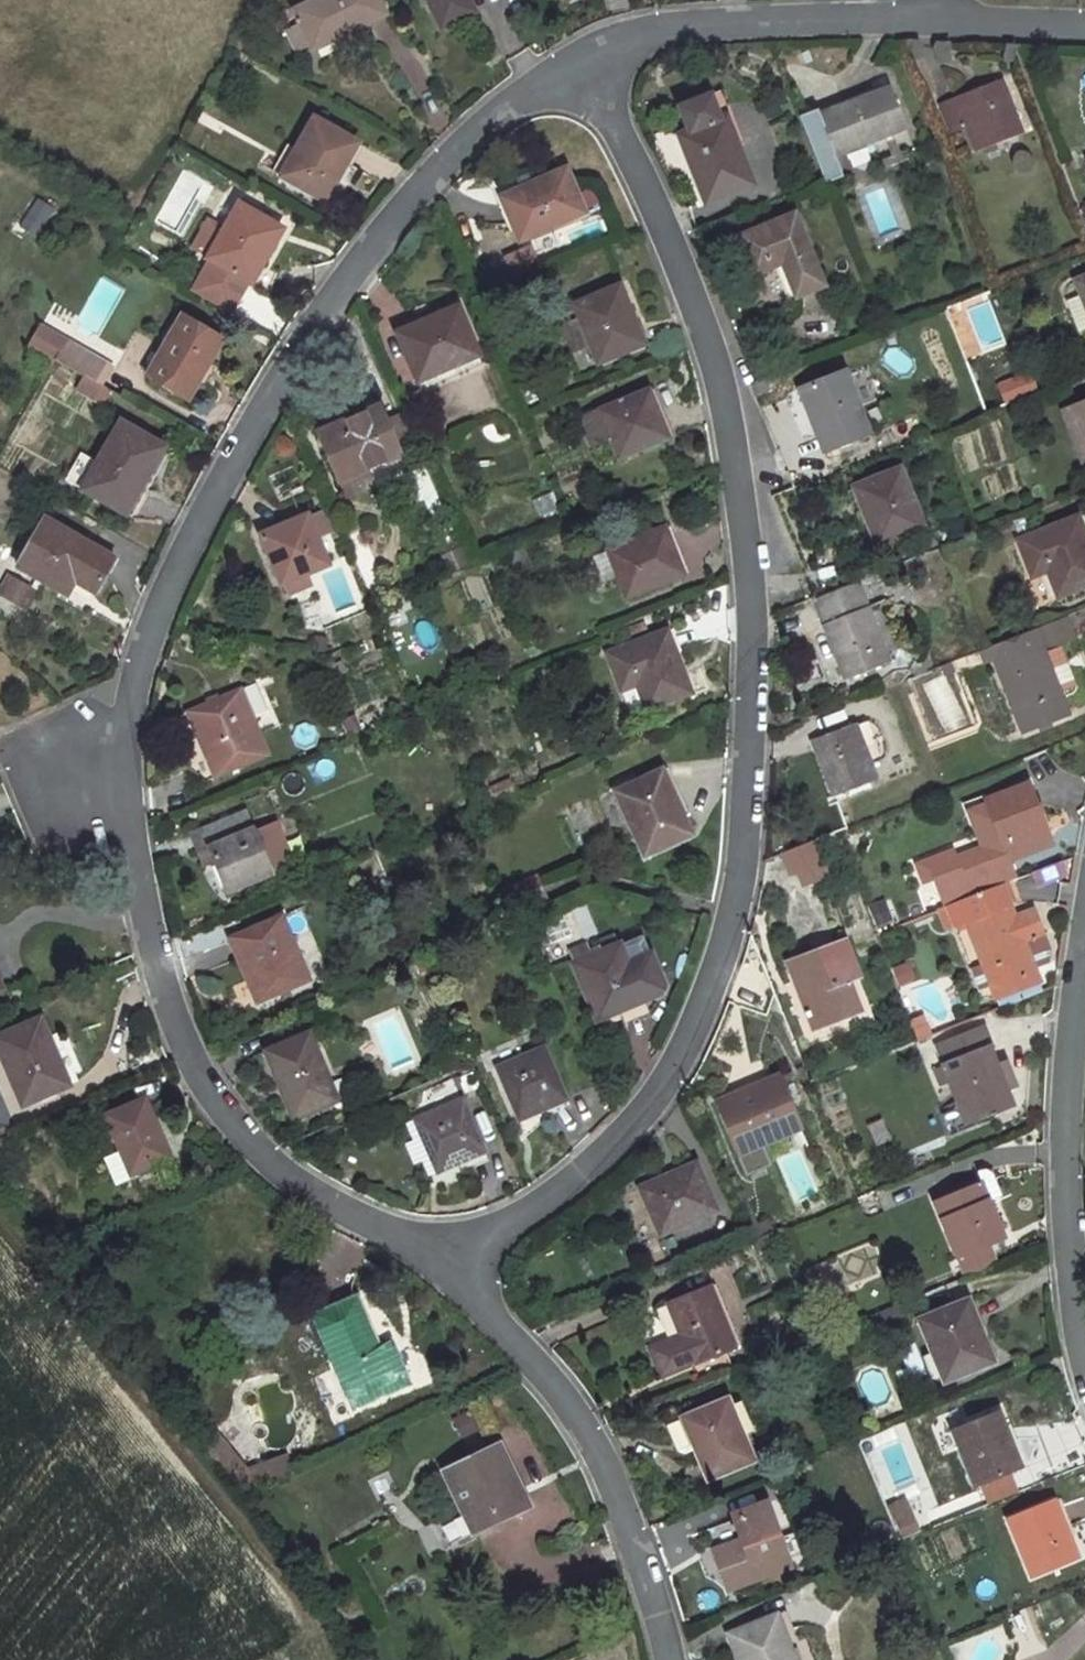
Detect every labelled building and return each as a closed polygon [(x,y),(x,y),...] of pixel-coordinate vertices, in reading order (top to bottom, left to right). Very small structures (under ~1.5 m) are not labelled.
[(290,2),(309,44),(381,9),(377,0),(294,0),(290,2)] [(435,19),(471,2),(470,0),(427,0),(435,19)] [(1006,81),(946,103),(957,137),(973,130),(981,153),(1028,134),(1006,81)] [(756,177),(722,83),(688,96),(698,122),(689,125),(712,194),(756,177)] [(899,89),(831,115),(844,151),(912,125),(899,89)] [(352,138),(308,114),(275,172),(319,196),(352,138)] [(547,180),(509,195),(525,235),(590,209),(570,161),(544,171),(547,180)] [(206,226),(192,249),(208,259),(190,291),(229,312),(247,281),(249,282),(278,232),(270,227),(276,216),(250,200),(244,209),(236,206),(220,234),(206,226)] [(798,219),(746,238),(759,275),(781,267),(794,301),(824,289),(798,219)] [(503,257),(511,274),(538,261),(530,244),(503,257)] [(618,288),(573,306),(596,362),(642,344),(618,288)] [(1084,331),(1084,321),(1080,298),(1067,300),(1074,333),(1084,331)] [(454,306),(397,330),(417,378),(475,352),(454,306)] [(209,335),(173,315),(140,375),(177,394),(209,335)] [(51,359),(62,340),(37,326),(26,345),(51,359)] [(105,364),(62,340),(51,359),(94,383),(105,364)] [(872,435),(851,374),(806,389),(827,451),(872,435)] [(999,384),(979,391),(985,409),(1005,402),(999,384)] [(646,392),(581,418),(593,448),(613,439),(620,457),(666,439),(646,392)] [(320,426),(330,453),(355,443),(364,465),(399,451),(379,402),(320,426)] [(1056,412),(1082,473),(1084,471),(1084,402),(1056,412)] [(159,446),(114,421),(92,459),(78,486),(123,510),(159,446)] [(339,475),(364,465),(355,443),(330,453),(339,475)] [(92,459),(76,450),(61,476),(78,486),(92,459)] [(996,498),(1015,494),(1009,467),(991,471),(996,498)] [(896,472),(850,489),(873,547),(920,530),(896,472)] [(533,500),(538,518),(556,513),(550,495),(533,500)] [(102,560),(28,518),(4,563),(49,587),(56,574),(85,591),(102,560)] [(1072,519),(1012,542),(1026,579),(1040,574),(1049,598),(1084,584),(1084,551),(1072,519)] [(666,521),(619,538),(644,593),(686,575),(666,521)] [(311,523),(264,542),(281,586),(330,567),(311,523)] [(601,582),(613,579),(606,553),(593,557),(601,582)] [(0,585),(0,599),(18,609),(31,587),(7,573),(0,585)] [(865,578),(828,592),(819,595),(849,672),(894,656),(865,578)] [(1029,630),(987,646),(991,658),(1018,726),(1061,710),(1053,688),(1038,649),(1055,642),(1068,637),(1060,618),(1029,630)] [(672,634),(611,659),(624,692),(644,684),(655,711),(696,694),(672,634)] [(1070,681),(1055,642),(1038,649),(1053,688),(1070,681)] [(987,646),(974,651),(979,662),(991,658),(987,646)] [(240,688),(188,710),(213,771),(265,749),(240,688)] [(626,719),(641,715),(635,692),(620,695),(626,719)] [(858,720),(807,739),(829,798),(880,778),(858,720)] [(664,773),(616,793),(644,859),(689,840),(671,800),(674,798),(664,773)] [(491,801),(515,793),(510,780),(487,787),(491,801)] [(237,789),(181,813),(193,844),(208,837),(227,886),(270,868),(237,789)] [(1029,789),(987,804),(1001,843),(1010,864),(1051,848),(1029,789)] [(812,838),(779,852),(795,889),(829,875),(812,838)] [(993,875),(1011,868),(1010,864),(1001,843),(955,860),(953,854),(927,863),(944,909),(993,891),(999,889),(993,875)] [(1032,885),(1065,875),(1061,862),(1029,872),(1032,885)] [(934,882),(927,863),(917,867),(924,886),(934,882)] [(1017,882),(1011,868),(993,875),(999,889),(1017,882)] [(965,939),(986,992),(1027,977),(1016,945),(1030,941),(1022,921),(1007,926),(993,891),(944,909),(938,912),(953,945),(965,939)] [(885,899),(867,906),(876,927),(894,919),(885,899)] [(587,904),(572,908),(579,934),(594,930),(587,904)] [(282,919),(233,939),(259,1002),(308,981),(282,919)] [(642,936),(570,965),(592,1020),(660,993),(662,987),(642,936)] [(1036,958),(1030,941),(1016,945),(1027,977),(1038,973),(1036,958)] [(843,985),(857,981),(843,947),(786,969),(815,1048),(875,1025),(869,1010),(854,1015),(843,985)] [(892,968),(898,985),(916,979),(910,962),(892,968)] [(1027,977),(986,992),(990,1004),(1031,989),(1027,977)] [(869,1010),(857,981),(843,985),(854,1015),(869,1010)] [(0,1038),(0,1046),(22,1101),(67,1083),(42,1021),(0,1038)] [(1004,1114),(977,1035),(931,1053),(958,1131),(1004,1114)] [(307,1037),(267,1053),(293,1115),(334,1099),(307,1037)] [(570,1099),(550,1050),(498,1072),(520,1120),(570,1099)] [(801,1133),(776,1079),(718,1105),(735,1150),(775,1134),(777,1142),(801,1133)] [(423,1097),(430,1113),(459,1101),(454,1085),(423,1097)] [(459,1101),(430,1113),(414,1120),(436,1172),(482,1153),(459,1101)] [(145,1105),(108,1120),(122,1155),(105,1162),(115,1186),(133,1179),(131,1176),(168,1161),(145,1105)] [(694,1171),(638,1193),(656,1238),(711,1216),(694,1171)] [(936,1211),(973,1196),(971,1187),(932,1200),(936,1211)] [(932,1213),(951,1265),(982,1254),(997,1249),(978,1194),(973,1196),(936,1211),(932,1213)] [(985,1263),(982,1254),(951,1265),(955,1275),(985,1263)] [(707,1292),(664,1308),(677,1343),(649,1355),(659,1377),(727,1349),(707,1292)] [(361,1301),(316,1317),(350,1408),(407,1387),(396,1360),(385,1365),(361,1301)] [(960,1306),(917,1323),(942,1385),(985,1368),(960,1306)] [(718,1407),(673,1426),(699,1484),(744,1466),(718,1407)] [(461,1437),(476,1430),(466,1410),(451,1418),(461,1437)] [(994,1419),(949,1435),(972,1496),(1016,1478),(994,1419)] [(235,1426),(221,1438),(227,1446),(263,1489),(283,1481),(268,1464),(235,1426)] [(496,1449),(440,1470),(466,1533),(521,1513),(496,1449)] [(886,1502),(895,1539),(918,1533),(908,1496),(886,1502)] [(1047,1505),(1006,1522),(1028,1579),(1072,1563),(1047,1505)] [(784,1564),(762,1507),(736,1516),(746,1540),(718,1552),(730,1587),(784,1564)] [(796,1659),(813,1659),(794,1614),(780,1619),(796,1659)] [(780,1619),(735,1637),(744,1659),(796,1659),(780,1619)]
